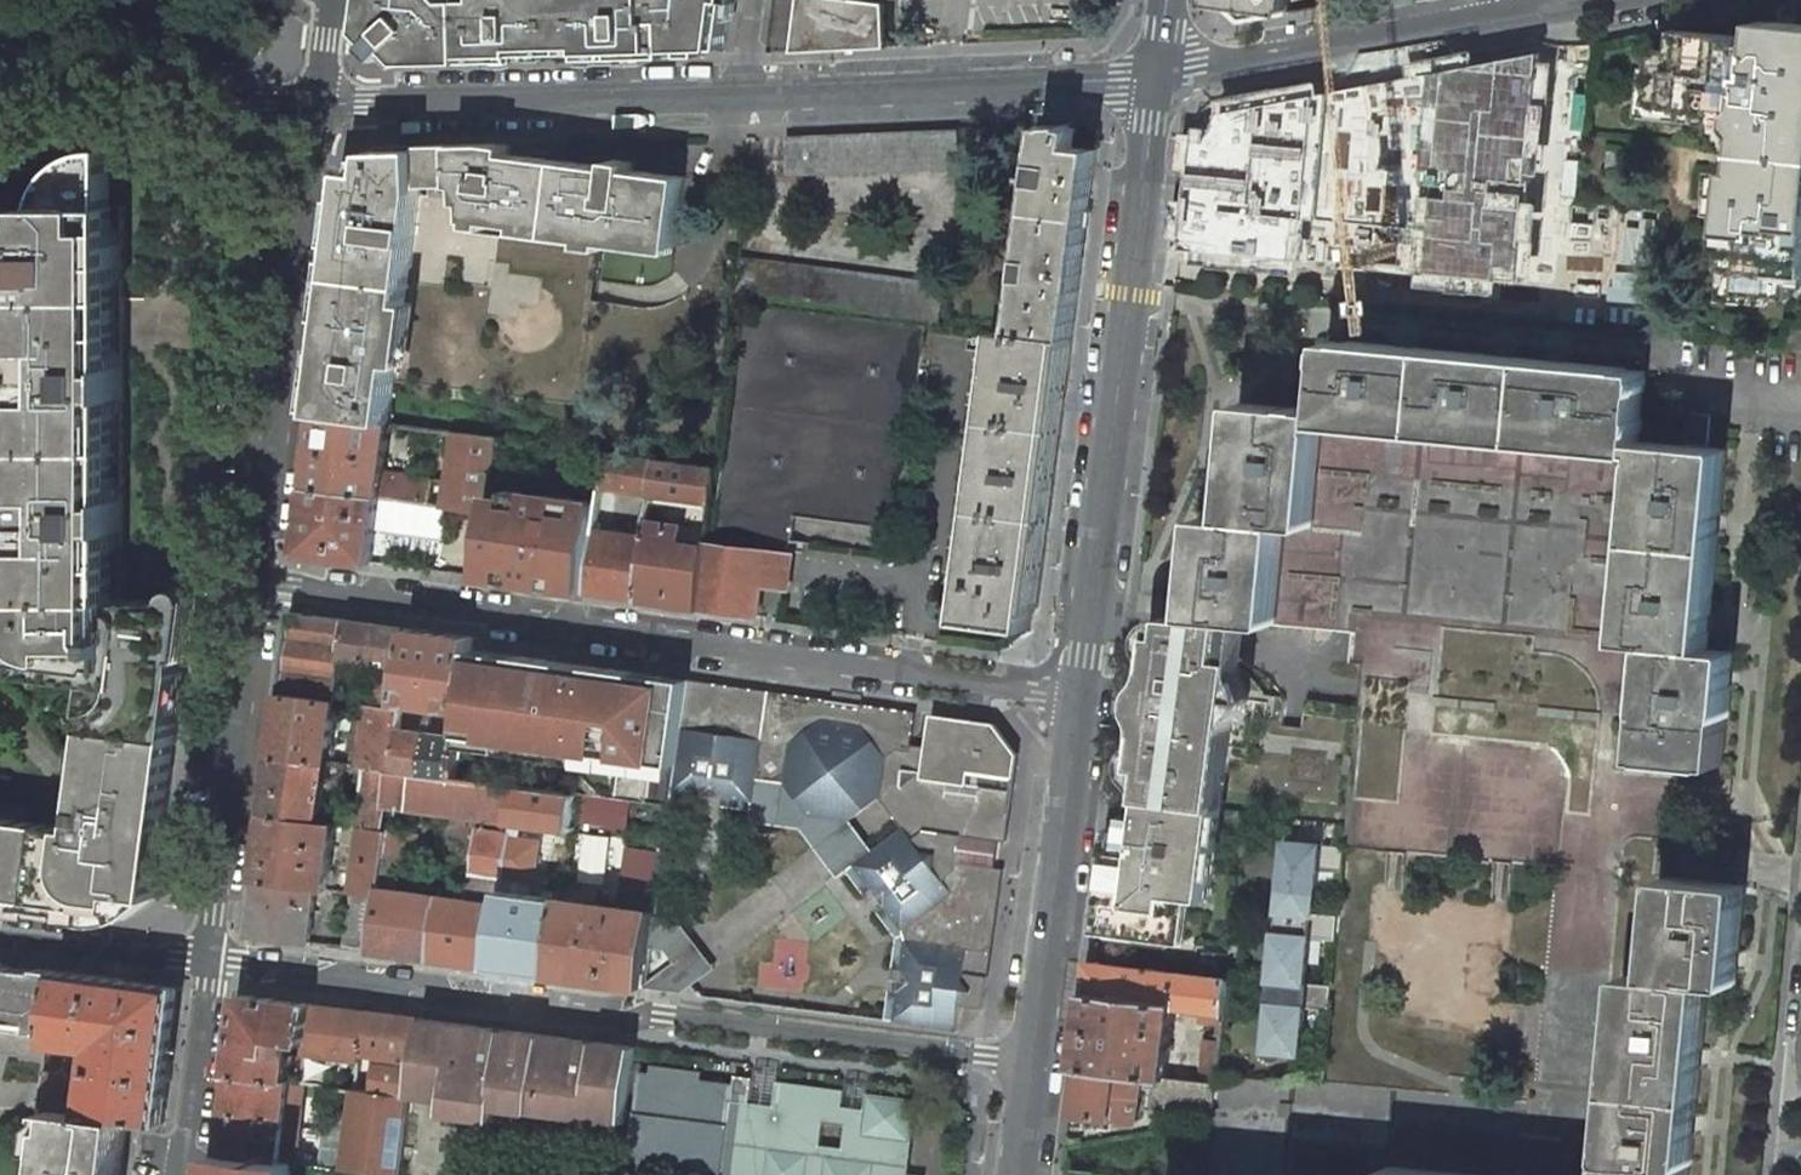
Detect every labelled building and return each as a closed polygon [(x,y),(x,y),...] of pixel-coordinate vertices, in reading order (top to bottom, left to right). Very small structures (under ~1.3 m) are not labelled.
[(367,29),(390,53),(396,47),(409,60),(521,58),(520,50),(572,49),(573,57),(669,55),(669,47),(703,46),(724,46),(730,0),(371,0),(367,29)] [(859,0),(799,0),(794,52),(889,47),(887,3),(859,0)] [(1215,1),(1238,23),(1287,14),(1289,0),(1215,0),(1215,1)] [(1740,169),(1733,168),(1723,266),(1741,268),(1738,292),(1791,297),(1793,274),(1800,274),(1800,25),(1781,23),(1779,41),(1684,32),(1682,53),(1654,50),(1648,106),(1702,111),(1701,123),(1736,126),(1743,134),(1740,169)] [(669,55),(703,54),(703,46),(669,47),(669,55)] [(1498,113),(1395,105),(1381,276),(1576,292),(1581,231),(1545,229),(1557,82),(1500,77),(1498,113)] [(1052,126),(1043,125),(1033,201),(1017,330),(1013,329),(1013,331),(1073,340),(1098,149),(1076,146),(1079,128),(1070,127),(1071,124),(1052,125),(1052,126)] [(958,129),(787,136),(788,173),(959,166),(958,129)] [(349,171),(317,414),(389,424),(395,383),(397,365),(403,366),(411,305),(407,304),(420,197),(421,194),(421,188),(456,187),(462,188),(463,202),(463,204),(469,206),(471,222),(585,236),(584,242),(643,249),(644,243),(677,247),(685,178),(633,171),(634,163),(614,161),(613,169),(595,169),(509,156),(510,148),(491,146),(419,147),(419,152),(370,152),(367,174),(349,171)] [(125,297),(125,206),(117,206),(117,148),(112,148),(100,150),(91,153),(80,158),(70,165),(60,176),(55,184),(51,193),(48,205),(39,205),(40,208),(0,207),(0,297),(28,297),(24,598),(122,599),(125,297)] [(463,202),(420,197),(407,304),(411,305),(403,366),(397,365),(395,383),(578,406),(593,281),(602,282),(606,251),(465,234),(466,222),(471,222),(469,206),(463,204),(463,202)] [(944,285),(739,258),(735,296),(939,322),(944,285)] [(926,326),(744,302),(712,541),(802,552),(804,543),(767,537),(770,514),(899,530),(926,326)] [(1790,328),(1788,350),(1800,352),(1800,330),(1790,328)] [(1013,331),(1000,330),(999,343),(963,620),(1031,629),(1033,607),(1038,608),(1073,340),(1013,331)] [(1646,371),(1330,341),(1323,410),(1322,421),(1638,452),(1640,440),(1646,371)] [(1323,410),(1242,402),(1231,518),(1284,524),(1311,527),(1322,421),(1323,410)] [(389,424),(317,414),(308,486),(380,496),(383,471),(389,424)] [(1707,447),(1710,417),(1691,415),(1688,445),(1707,447)] [(497,439),(462,434),(454,481),(451,506),(468,508),(487,511),(489,496),(497,439)] [(1626,641),(1652,644),(1706,648),(1725,449),(1707,447),(1688,445),(1640,440),(1638,452),(1644,452),(1626,641)] [(654,460),(605,454),(601,485),(610,486),(650,491),(654,460)] [(715,469),(654,460),(650,491),(711,499),(715,469)] [(454,481),(383,471),(380,496),(399,499),(451,506),(454,481)] [(610,486),(601,485),(600,489),(599,502),(598,510),(596,520),(611,522),(613,498),(610,486)] [(380,496),(308,486),(299,553),(371,563),(380,496)] [(478,578),(545,587),(586,593),(594,532),(595,527),(596,520),(598,510),(599,502),(506,490),(505,498),(489,496),(487,511),(478,578)] [(1408,615),(1571,627),(1579,525),(1415,514),(1410,586),(1364,583),(1362,603),(1409,607),(1408,615)] [(1231,518),(1204,516),(1196,600),(1195,617),(1247,622),(1275,625),(1284,524),(1231,518)] [(680,527),(647,522),(644,540),(636,600),(696,608),(704,548),(704,544),(706,536),(698,535),(696,547),(677,544),(680,527)] [(603,528),(595,527),(594,532),(586,593),(636,600),(644,540),(602,533),(603,528)] [(791,555),(704,544),(704,548),(696,608),(757,616),(762,584),(787,587),(791,555)] [(0,598),(0,655),(7,657),(70,665),(69,678),(98,682),(97,693),(109,695),(97,783),(85,782),(79,827),(0,816),(0,894),(118,910),(127,920),(155,897),(185,678),(185,599),(122,599),(24,598),(0,598)] [(336,702),(343,657),(349,620),(291,612),(280,695),(336,702)] [(1221,810),(1249,813),(1316,822),(1347,825),(1358,707),(1312,702),(1308,730),(1283,727),(1285,703),(1282,698),(1266,696),(1255,682),(1241,668),(1247,622),(1195,617),(1171,614),(1168,635),(1160,634),(1143,766),(1151,767),(1147,801),(1221,810)] [(412,629),(349,620),(343,657),(362,661),(356,705),(367,707),(400,711),(401,702),(412,629)] [(473,637),(412,629),(401,702),(420,704),(420,709),(425,710),(426,704),(436,706),(435,711),(441,712),(441,707),(463,709),(470,659),(473,637)] [(1706,648),(1652,644),(1641,758),(1722,765),(1734,651),(1706,648)] [(460,735),(675,764),(687,679),(518,657),(517,665),(470,659),(463,709),(462,717),(460,735)] [(859,709),(829,705),(829,700),(687,679),(675,764),(671,789),(703,793),(715,785),(724,797),(754,801),(757,779),(785,782),(809,815),(850,820),(881,796),(903,826),(872,850),(854,863),(871,886),(885,888),(884,903),(902,928),(905,938),(901,969),(910,979),(898,989),(894,1020),(959,1029),(962,1005),(985,1007),(986,1006),(1004,870),(999,869),(1002,843),(1007,843),(1019,754),(997,723),(931,714),(925,755),(909,752),(915,712),(860,704),(859,709)] [(336,702),(280,695),(272,753),(329,760),(337,703),(336,702)] [(400,711),(367,707),(359,765),(363,765),(393,769),(398,734),(401,712),(400,711)] [(460,735),(462,717),(451,715),(448,718),(447,730),(448,733),(460,735)] [(459,742),(398,734),(393,769),(454,778),(459,742)] [(329,760),(272,753),(264,815),(320,822),(329,760)] [(393,769),(363,765),(355,826),(359,827),(383,830),(387,805),(393,769)] [(454,778),(393,769),(387,805),(450,814),(454,778)] [(618,773),(616,793),(647,796),(649,776),(618,773)] [(515,786),(454,778),(450,814),(510,822),(515,786)] [(850,820),(809,815),(785,782),(757,779),(754,801),(753,808),(751,819),(803,826),(839,874),(848,867),(854,863),(872,850),(850,820)] [(670,797),(753,808),(754,801),(724,797),(715,785),(703,793),(671,789),(670,797)] [(574,794),(515,786),(510,822),(570,830),(574,794)] [(627,830),(634,801),(608,794),(600,823),(627,830)] [(1430,818),(1402,812),(1403,805),(1370,797),(1361,838),(1423,852),(1430,818)] [(1143,831),(1107,827),(1097,906),(1094,933),(1125,936),(1126,923),(1156,926),(1155,940),(1185,944),(1190,895),(1210,898),(1221,810),(1147,801),(1143,831)] [(320,822),(264,815),(256,880),(316,888),(327,889),(336,824),(320,822)] [(383,830),(359,827),(350,892),(352,892),(378,896),(379,889),(388,831),(383,830)] [(420,836),(388,831),(379,889),(392,890),(393,885),(396,885),(400,858),(416,860),(420,836)] [(508,835),(478,831),(469,901),(499,904),(501,891),(502,877),(508,835)] [(583,833),(583,878),(609,878),(610,834),(583,833)] [(531,838),(508,835),(502,877),(525,880),(531,838)] [(661,881),(668,852),(629,843),(622,872),(661,881)] [(1324,1059),(1344,850),(1287,844),(1280,912),(1278,912),(1270,983),(1272,983),(1265,1052),(1324,1059)] [(894,931),(883,1019),(894,1020),(898,989),(910,979),(901,969),(905,938),(902,928),(884,903),(885,888),(871,886),(854,863),(848,867),(894,931)] [(1744,885),(1664,877),(1655,978),(1707,983),(1735,986),(1744,885)] [(316,888),(256,880),(248,936),(309,944),(316,888)] [(392,890),(379,889),(378,896),(371,940),(369,951),(430,959),(439,896),(392,890)] [(555,898),(501,891),(499,904),(490,967),(550,975),(560,899),(562,890),(556,889),(555,898)] [(378,896),(352,892),(346,936),(344,948),(369,951),(371,940),(378,896)] [(469,901),(439,896),(430,959),(490,967),(499,904),(469,901)] [(649,910),(560,899),(550,975),(644,988),(650,947),(654,917),(656,897),(652,896),(649,910)] [(714,966),(678,921),(654,917),(650,947),(666,949),(677,963),(644,988),(681,992),(692,984),(714,966)] [(1230,980),(1090,962),(1077,1067),(1113,1072),(1140,1075),(1154,1077),(1163,1078),(1167,1078),(1176,1007),(1226,1014),(1230,980)] [(33,1025),(32,1032),(53,1034),(61,971),(39,968),(38,972),(3,967),(4,964),(0,963),(0,1020),(33,1025)] [(181,987),(61,971),(53,1034),(52,1040),(99,1047),(89,1111),(128,1117),(164,1122),(181,987)] [(1627,975),(1607,1174),(1689,1174),(1707,983),(1655,978),(1627,975)] [(313,1005),(241,995),(231,1074),(291,1082),(294,1056),(296,1043),(308,1044),(313,1005)] [(355,1011),(313,1005),(308,1044),(307,1053),(349,1058),(355,1011)] [(367,1012),(355,1011),(349,1058),(361,1060),(363,1048),(367,1012)] [(421,1019),(367,1012),(363,1048),(416,1055),(421,1019)] [(499,1104),(510,1031),(461,1025),(421,1019),(416,1055),(414,1067),(411,1092),(448,1098),(447,1112),(480,1116),(482,1102),(499,1104)] [(0,1020),(0,1028),(32,1032),(33,1025),(0,1020)] [(637,1048),(565,1038),(524,1033),(510,1031),(499,1104),(627,1121),(637,1048)] [(1223,1041),(1206,1039),(1201,1082),(1218,1084),(1223,1041)] [(414,1067),(379,1063),(376,1093),(410,1098),(411,1092),(414,1067)] [(1113,1072),(1077,1067),(1070,1117),(1106,1121),(1107,1117),(1134,1120),(1140,1075),(1113,1072)] [(68,1073),(48,1071),(44,1105),(63,1108),(68,1073)] [(231,1074),(222,1152),(295,1162),(296,1162),(306,1084),(291,1082),(231,1074)] [(1163,1078),(1154,1077),(1150,1105),(1214,1111),(1218,1084),(1201,1082),(1167,1078),(1163,1078)] [(319,1086),(316,1103),(329,1105),(320,1165),(379,1172),(386,1173),(399,1174),(400,1174),(410,1098),(376,1093),(319,1086)] [(128,1117),(89,1111),(63,1108),(60,1127),(54,1127),(48,1174),(121,1174),(128,1117)] [(1081,1138),(1067,1140),(1066,1147),(1082,1144),(1081,1138)] [(296,1162),(295,1162),(222,1152),(219,1174),(294,1174),(296,1162)]
